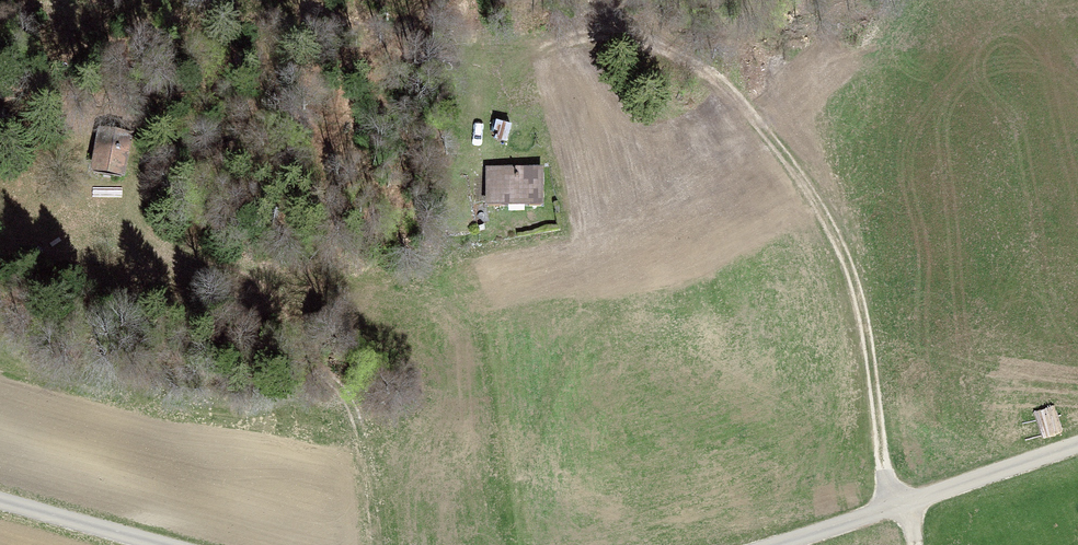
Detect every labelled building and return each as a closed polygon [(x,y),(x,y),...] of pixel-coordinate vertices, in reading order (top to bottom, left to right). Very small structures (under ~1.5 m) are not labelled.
[(117,169),(123,129),(114,127),(115,122),(103,120),(102,125),(94,124),(88,164),(117,169)] [(498,168),(503,205),(541,200),(536,162),(498,168)]
